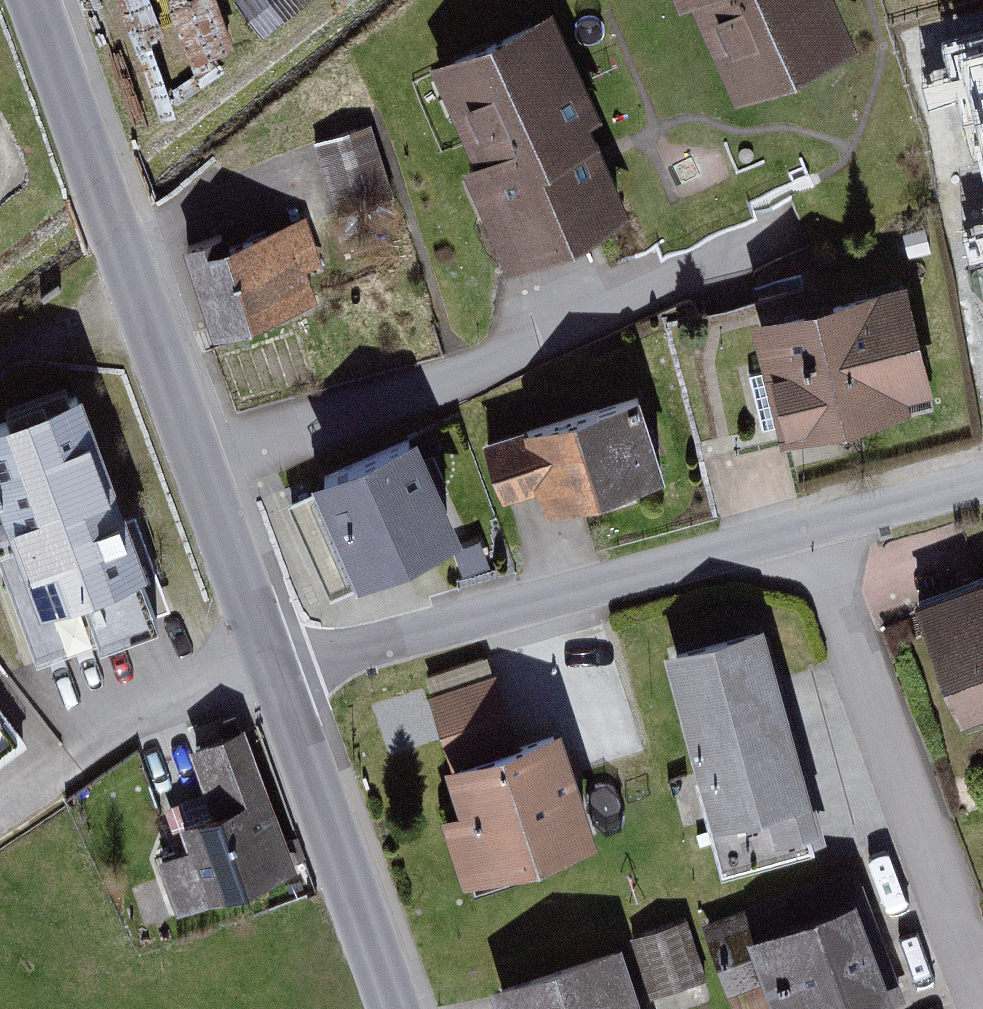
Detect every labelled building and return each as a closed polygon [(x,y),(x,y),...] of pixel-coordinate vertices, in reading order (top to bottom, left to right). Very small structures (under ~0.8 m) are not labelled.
[(737,92),(855,42),(836,0),(698,0),(737,92)] [(599,107),(549,3),(429,60),(470,146),(456,152),(508,260),(628,203),(585,114),(599,107)] [(958,62),(982,155),(982,56),(958,62)] [(315,127),(335,200),(396,184),(376,111),(315,127)] [(297,216),(186,246),(213,337),(323,304),(297,216)] [(936,413),(905,276),(749,311),(777,438),(808,431),(816,467),(862,456),(856,431),(936,413)] [(75,375),(0,401),(0,579),(29,662),(160,616),(75,375)] [(666,470),(637,384),(481,437),(502,501),(536,490),(543,511),(666,470)] [(460,533),(412,421),(300,469),(309,490),(263,510),(301,600),(460,533)] [(922,604),(965,725),(982,719),(982,582),(922,604)] [(767,636),(675,660),(718,826),(810,802),(767,636)] [(0,712),(0,763),(25,744),(0,712)] [(246,735),(175,760),(205,843),(161,858),(182,917),(296,876),(246,735)] [(557,743),(447,775),(478,880),(588,848),(557,743)] [(763,935),(790,1008),(893,1008),(901,1006),(863,900),(763,935)] [(712,944),(745,942),(743,908),(710,910),(712,944)] [(688,923),(631,941),(650,1000),(707,983),(688,923)] [(746,942),(716,954),(736,1006),(766,994),(746,942)] [(505,1008),(633,1008),(621,973),(505,1008)]
